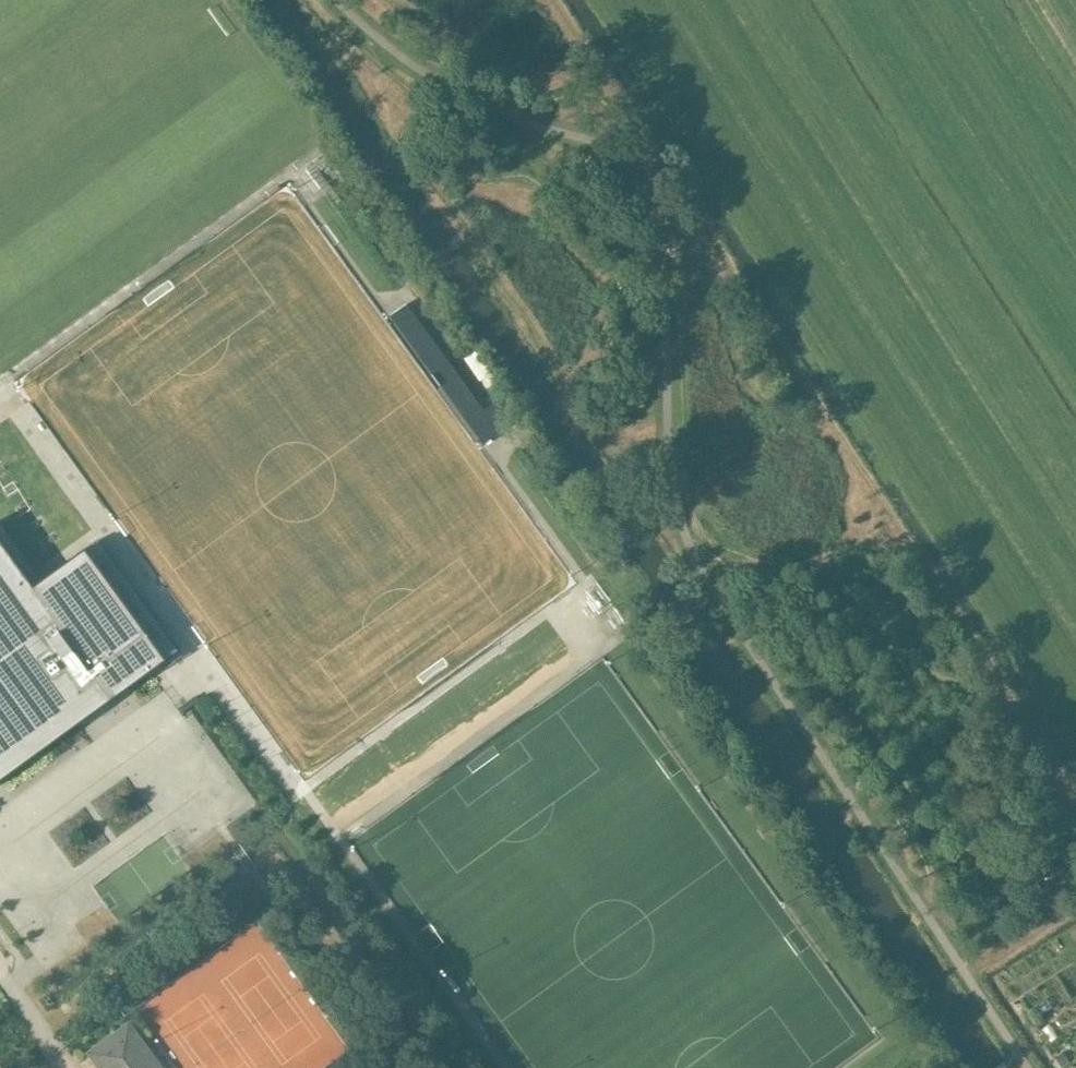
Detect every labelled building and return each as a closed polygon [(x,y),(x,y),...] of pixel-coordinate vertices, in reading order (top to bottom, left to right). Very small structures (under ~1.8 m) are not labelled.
[(1,782),(80,724),(129,689),(151,673),(161,666),(168,661),(181,651),(100,539),(89,547),(76,556),(34,587),(0,540),(0,783),(1,782)] [(96,1058),(103,1067),(159,1067),(130,1027),(93,1053),(96,1058)] [(1062,1067),(1069,1063),(1063,1054),(1055,1059),(1062,1067)]
